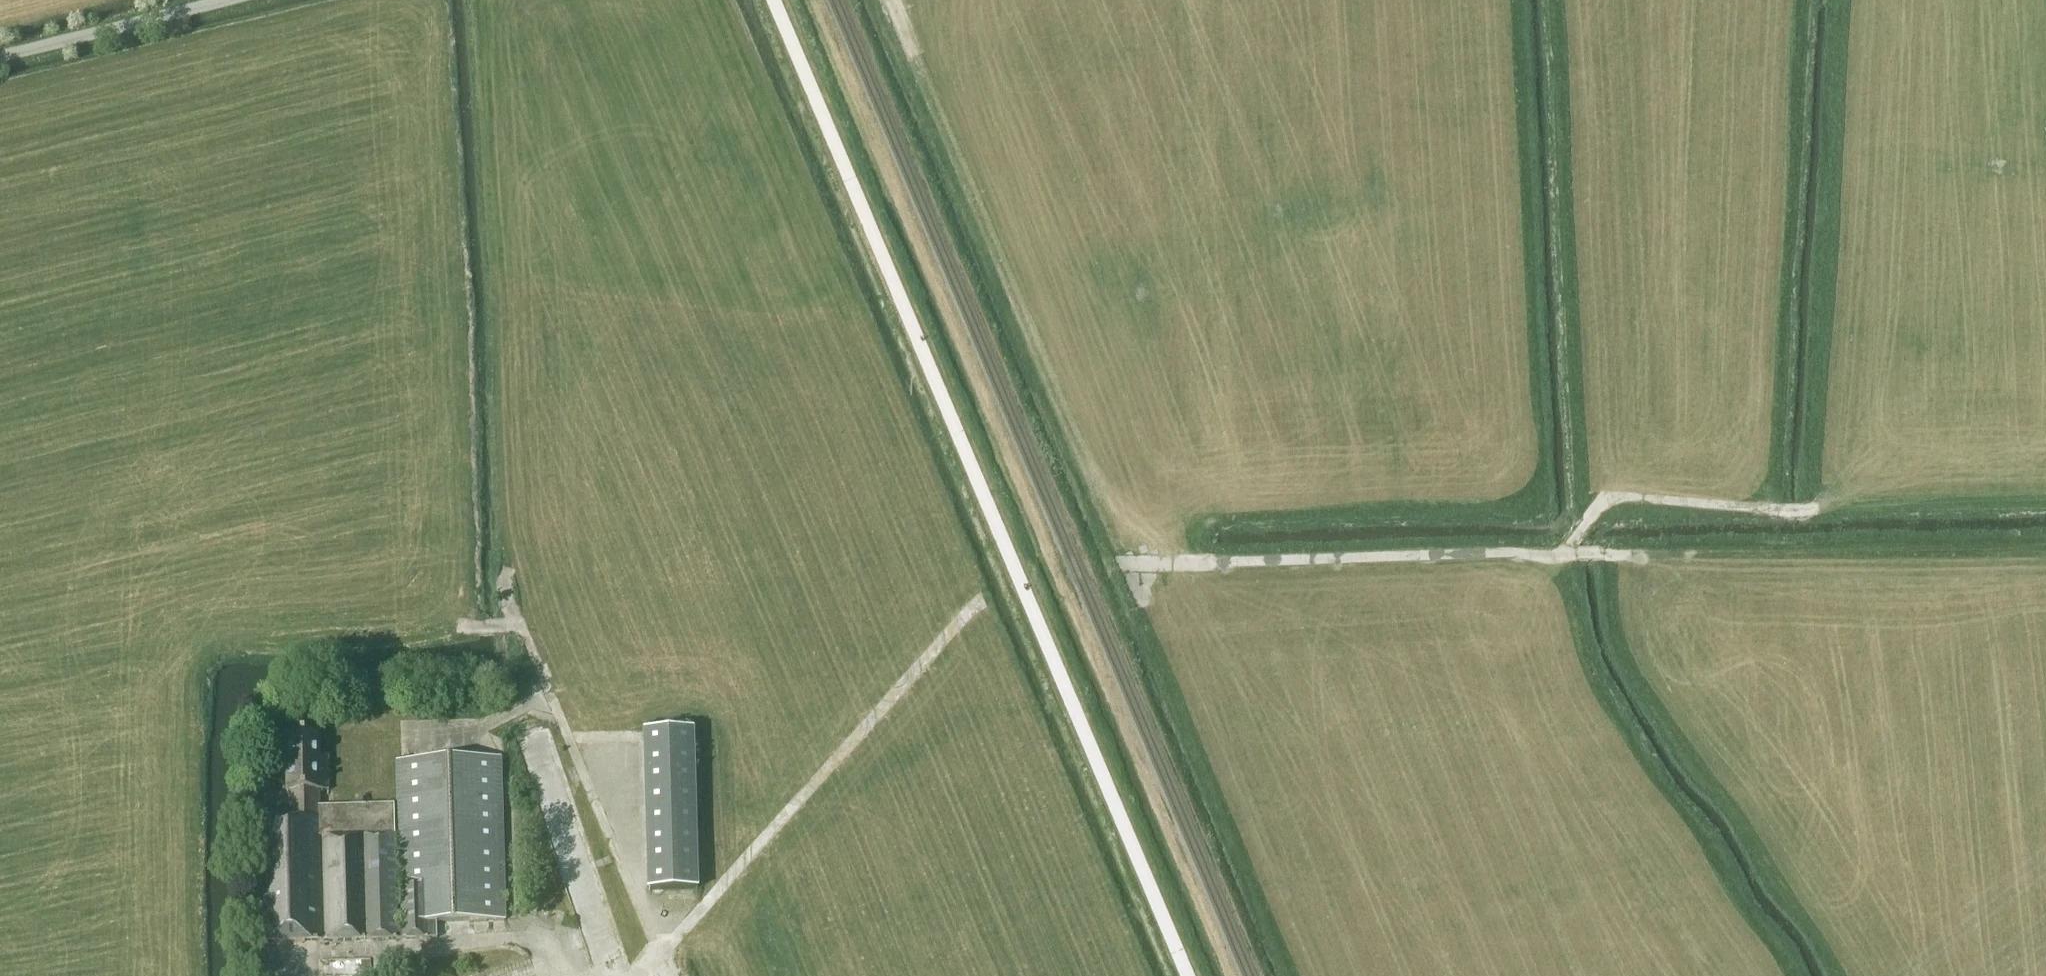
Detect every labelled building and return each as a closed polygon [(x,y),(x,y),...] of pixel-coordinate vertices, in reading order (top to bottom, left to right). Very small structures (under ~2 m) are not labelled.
[(691,728),(644,729),(650,890),(697,889),(691,728)] [(319,756),(319,736),(284,737),(285,793),(289,793),(289,811),(250,811),(252,942),(397,939),(394,806),(318,807),(317,790),(330,790),(329,756),(319,756)] [(506,920),(502,757),(396,760),(401,940),(429,939),(429,922),(506,920)]
